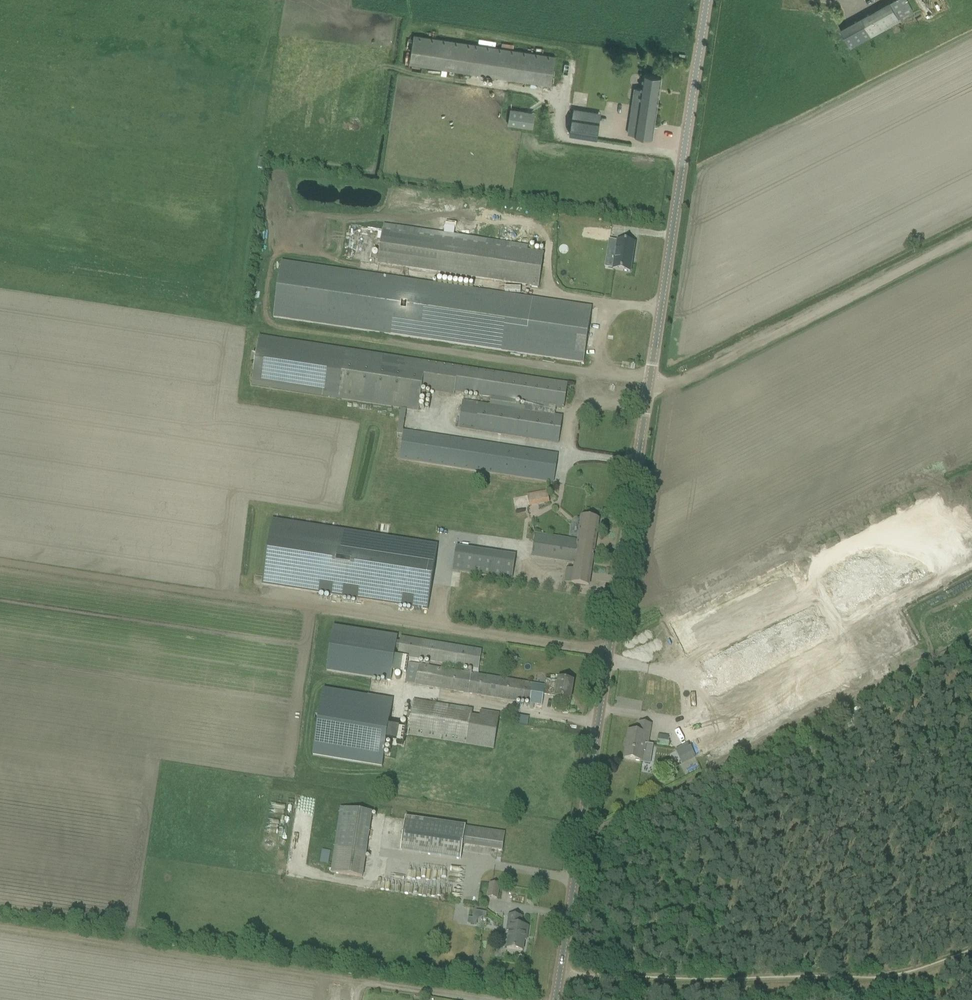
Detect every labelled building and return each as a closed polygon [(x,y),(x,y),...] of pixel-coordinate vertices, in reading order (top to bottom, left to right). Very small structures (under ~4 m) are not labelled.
[(900,19),(914,12),(908,0),(894,0),(891,2),(890,1),(864,15),(862,17),(841,28),(851,47),(872,36),(900,20),(900,19)] [(552,84),(556,56),(415,34),(410,63),(552,84)] [(628,132),(634,133),(653,136),(662,75),(644,73),(642,88),(635,87),(628,132)] [(418,96),(418,102),(411,101),(411,109),(428,110),(429,97),(418,96)] [(528,127),(531,111),(511,108),(509,124),(528,127)] [(601,120),(573,116),(570,134),(598,138),(598,137),(601,120)] [(384,231),(379,264),(529,286),(538,288),(542,267),(543,254),(534,252),(528,252),(528,246),(524,246),(454,236),(455,228),(456,228),(457,224),(446,223),(445,227),(444,234),(385,225),(384,230),(384,231)] [(635,244),(617,241),(613,271),(630,273),(635,244)] [(592,308),(528,298),(360,273),(282,261),(281,267),(278,291),(274,317),(584,364),(586,347),(592,308)] [(458,428),(559,444),(563,417),(555,416),(556,408),(564,409),(568,384),(259,337),(252,386),(418,413),(422,391),(454,396),(455,393),(491,399),(490,406),(463,401),(458,428)] [(399,460),(553,483),(557,455),(404,432),(399,460)] [(529,508),(550,504),(547,492),(527,495),(529,508)] [(582,518),(579,541),(536,535),(532,558),(574,565),(573,570),(567,569),(564,583),(589,587),(599,520),(582,518)] [(263,578),(262,585),(320,594),(364,601),(403,607),(412,608),(428,611),(432,584),(438,545),(272,520),(263,578)] [(516,557),(466,549),(457,548),(453,571),(461,573),(512,581),(515,563),(516,557)] [(333,627),(327,672),(371,679),(391,682),(393,672),(407,675),(408,664),(409,659),(398,657),(395,657),(398,637),(333,627)] [(401,637),(398,657),(409,659),(440,664),(447,665),(473,670),(473,674),(447,670),(440,669),(419,665),(419,666),(408,664),(407,675),(405,684),(416,685),(415,686),(445,691),(530,704),(542,706),(544,696),(571,701),(574,683),(564,681),(558,680),(558,682),(546,680),(545,686),(539,685),(500,679),(477,675),(478,670),(479,671),(483,651),(479,650),(471,649),(401,637)] [(324,690),(313,756),(382,767),(384,758),(387,741),(397,743),(399,730),(389,728),(393,701),(368,697),(324,690)] [(414,701),(412,708),(410,720),(408,736),(493,750),(499,714),(481,711),(480,717),(472,716),(473,710),(414,701)] [(628,731),(623,760),(642,763),(650,764),(653,747),(645,745),(646,744),(646,743),(648,744),(649,744),(652,725),(640,723),(639,723),(637,733),(628,731)] [(397,743),(397,746),(403,747),(406,730),(400,729),(399,730),(397,743)] [(687,745),(675,751),(682,765),(695,759),(687,745)] [(331,874),(363,878),(373,813),(340,808),(331,874)] [(461,861),(466,827),(406,818),(401,852),(461,861)] [(498,851),(502,852),(503,852),(505,833),(496,831),(493,851),(498,851)] [(320,862),(328,864),(331,852),(323,850),(320,862)] [(499,885),(493,884),(490,884),(488,898),(497,899),(499,885)] [(521,926),(522,918),(509,916),(507,932),(510,932),(507,949),(523,951),(525,935),(527,935),(528,927),(521,926)]
